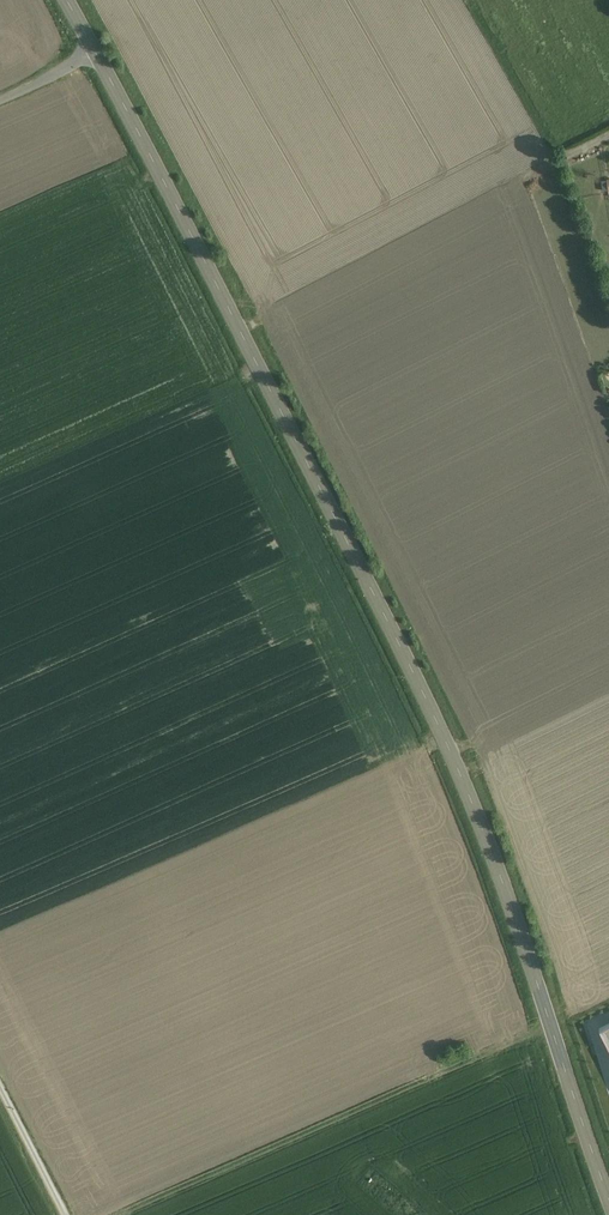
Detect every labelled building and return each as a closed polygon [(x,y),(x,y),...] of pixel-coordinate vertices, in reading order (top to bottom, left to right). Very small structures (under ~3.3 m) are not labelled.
[(608,1048),(608,1024),(600,1029),(608,1048)]
